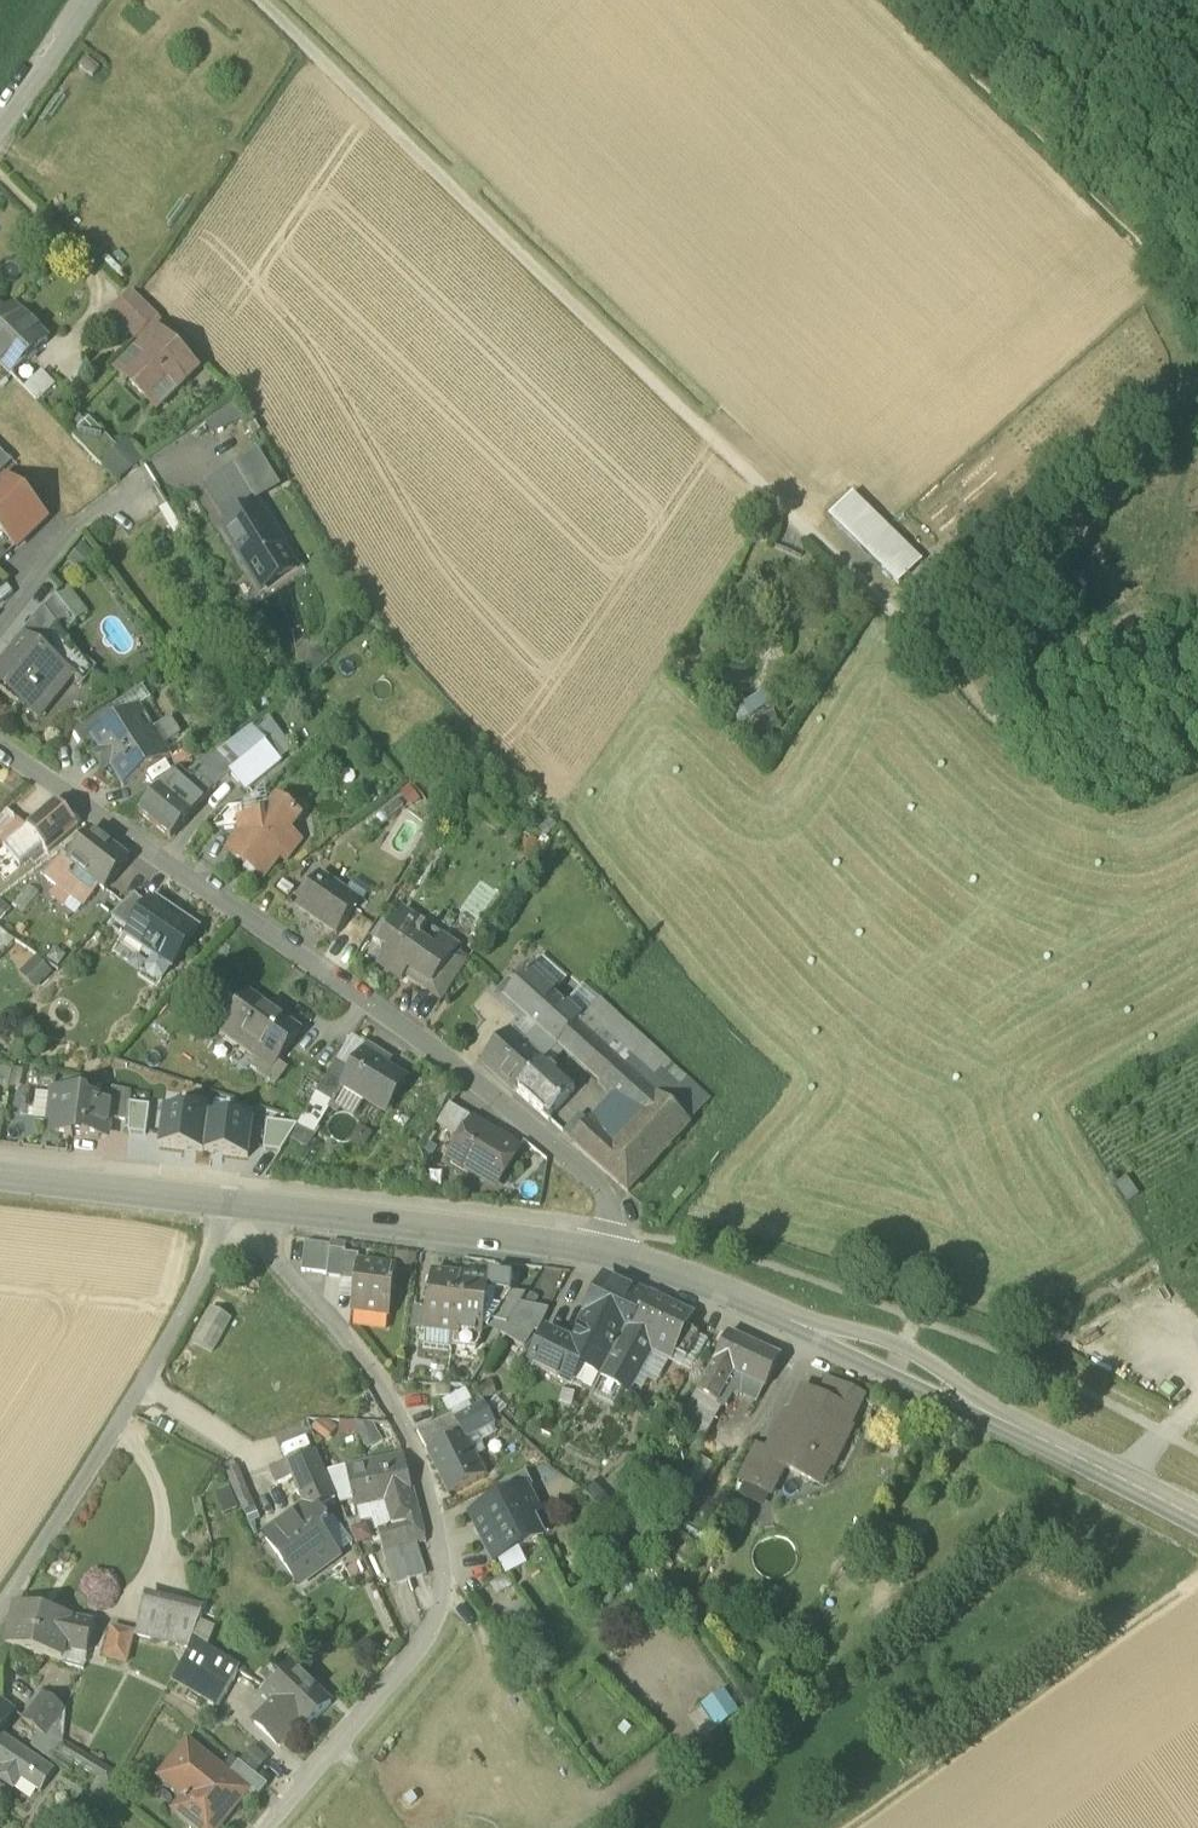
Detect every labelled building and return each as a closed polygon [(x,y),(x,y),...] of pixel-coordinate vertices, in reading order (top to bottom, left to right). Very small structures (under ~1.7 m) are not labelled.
[(113,315),(137,339),(157,318),(133,295),(113,315)] [(4,314),(0,318),(0,364),(11,376),(47,341),(13,306),(4,314)] [(128,381),(150,402),(167,385),(173,391),(192,372),(157,338),(139,357),(145,363),(128,381)] [(42,373),(24,390),(39,405),(57,387),(42,373)] [(212,438),(245,422),(234,405),(204,425),(212,438)] [(72,438),(102,469),(116,456),(86,425),(72,438)] [(127,445),(116,456),(102,469),(118,485),(142,460),(127,445)] [(11,466),(0,455),(0,477),(11,466)] [(234,469),(258,508),(281,493),(257,455),(234,469)] [(204,486),(221,513),(238,517),(239,519),(258,508),(234,469),(204,486)] [(17,550),(45,522),(31,508),(29,510),(3,484),(0,487),(0,533),(17,550)] [(846,495),(821,521),(894,590),(919,564),(846,495)] [(247,571),(282,549),(283,549),(258,508),(239,519),(228,526),(221,530),(247,571)] [(183,534),(167,509),(160,515),(175,539),(183,534)] [(228,526),(239,519),(238,517),(221,513),(228,526)] [(84,546),(67,563),(81,577),(98,560),(84,546)] [(295,570),(282,549),(247,571),(260,591),(295,570)] [(12,595),(0,581),(0,606),(12,595)] [(72,592),(58,598),(77,624),(90,615),(72,592)] [(49,615),(57,626),(66,637),(77,624),(58,598),(56,596),(45,610),(49,615)] [(49,615),(28,639),(39,648),(57,626),(49,615)] [(79,655),(66,637),(57,626),(39,648),(67,670),(79,655)] [(72,678),(74,676),(67,670),(39,648),(28,639),(0,673),(0,687),(24,707),(36,693),(50,705),(72,678)] [(79,655),(67,670),(74,676),(72,678),(83,687),(97,670),(79,655)] [(143,688),(110,710),(118,722),(139,709),(152,701),(143,688)] [(50,705),(36,693),(24,707),(39,719),(50,705)] [(93,741),(123,789),(170,758),(164,748),(179,738),(169,722),(154,733),(139,709),(118,722),(92,739),(93,741)] [(73,735),(82,748),(93,741),(92,739),(118,722),(110,710),(73,735)] [(294,753),(269,718),(254,730),(280,765),(294,753)] [(280,765),(254,730),(218,755),(232,775),(246,793),(280,765)] [(218,755),(186,776),(213,792),(232,775),(218,755)] [(179,770),(173,777),(203,804),(213,792),(186,776),(179,770)] [(171,843),(203,804),(173,777),(140,816),(171,843)] [(266,787),(242,808),(244,823),(266,820),(269,816),(266,787)] [(231,857),(260,878),(277,855),(284,860),(297,842),(286,834),(298,818),(278,803),(269,816),(266,820),(244,823),(239,824),(240,830),(242,843),(231,857)] [(56,804),(25,829),(43,850),(48,856),(79,830),(56,804)] [(212,829),(217,833),(240,830),(239,824),(244,823),(242,808),(228,810),(212,829)] [(0,823),(0,853),(4,850),(25,829),(8,814),(0,823)] [(43,850),(25,829),(4,850),(21,870),(43,850)] [(93,833),(69,863),(64,859),(45,880),(59,890),(52,899),(64,908),(71,900),(83,909),(99,889),(105,893),(129,862),(93,833)] [(297,909),(339,936),(360,903),(319,876),(297,909)] [(41,897),(29,887),(13,907),(26,917),(41,897)] [(113,919),(133,932),(150,907),(135,897),(113,919)] [(147,979),(155,985),(164,983),(177,964),(199,932),(155,901),(150,907),(133,932),(129,938),(147,950),(145,952),(154,958),(146,970),(147,979)] [(12,914),(0,902),(0,926),(12,914)] [(425,996),(427,997),(456,954),(459,948),(442,937),(436,947),(424,939),(429,931),(401,913),(380,946),(388,952),(379,966),(405,982),(410,975),(430,988),(425,996)] [(16,943),(0,932),(0,958),(16,943)] [(427,997),(439,1005),(467,961),(456,954),(427,997)] [(35,993),(53,975),(36,958),(18,976),(35,993)] [(543,958),(529,973),(554,996),(568,980),(543,958)] [(498,992),(506,999),(529,973),(521,966),(498,992)] [(537,1027),(544,1033),(567,1008),(564,1005),(554,996),(529,973),(506,999),(527,1018),(537,1027)] [(582,1021),(599,1003),(600,1001),(582,985),(564,1005),(567,1008),(582,1021)] [(264,1054),(279,1065),(301,1035),(249,997),(221,1035),(258,1062),(264,1054)] [(696,1090),(599,1003),(582,1021),(578,1025),(658,1097),(675,1113),(696,1090)] [(582,1021),(567,1008),(544,1033),(559,1047),(578,1025),(582,1021)] [(527,1018),(511,1034),(522,1044),(537,1027),(527,1018)] [(559,1047),(615,1098),(638,1119),(658,1097),(578,1025),(559,1047)] [(543,1063),(559,1047),(544,1033),(537,1027),(522,1044),(528,1050),(543,1063)] [(517,1092),(543,1063),(528,1050),(522,1044),(511,1034),(485,1063),(517,1092)] [(350,1043),(337,1063),(317,1096),(331,1105),(332,1105),(342,1088),(351,1072),(364,1052),(350,1043)] [(366,1103),(383,1114),(404,1080),(387,1070),(389,1067),(364,1052),(351,1072),(342,1088),(366,1103)] [(264,1054),(258,1062),(252,1071),(276,1089),(288,1072),(279,1065),(264,1054)] [(575,1092),(543,1063),(517,1092),(549,1121),(575,1092)] [(7,1096),(9,1090),(14,1069),(4,1067),(0,1085),(0,1095),(7,1096)] [(14,1069),(9,1090),(20,1092),(24,1072),(14,1069)] [(332,1105),(331,1105),(327,1111),(330,1112),(336,1116),(345,1112),(356,1119),(366,1103),(342,1088),(332,1105)] [(675,1113),(689,1126),(710,1103),(696,1090),(675,1113)] [(110,1122),(130,1125),(131,1106),(132,1096),(114,1092),(111,1105),(113,1105),(110,1122)] [(33,1121),(49,1123),(53,1096),(36,1094),(33,1121)] [(74,1136),(108,1141),(110,1122),(113,1105),(111,1105),(78,1100),(78,1097),(53,1094),(53,1096),(49,1123),(48,1137),(73,1140),(74,1136)] [(331,1105),(317,1096),(298,1127),(315,1137),(330,1112),(327,1111),(331,1105)] [(675,1113),(658,1097),(638,1119),(614,1146),(591,1125),(574,1144),(629,1194),(689,1126),(675,1113)] [(614,1146),(638,1119),(615,1098),(591,1125),(614,1146)] [(148,1109),(131,1106),(130,1125),(129,1136),(146,1137),(148,1109)] [(461,1143),(473,1124),(475,1122),(450,1107),(437,1128),(461,1143)] [(164,1110),(159,1149),(204,1154),(209,1116),(188,1114),(188,1112),(185,1111),(185,1113),(164,1110)] [(563,1133),(574,1144),(591,1125),(580,1114),(563,1133)] [(229,1119),(209,1116),(204,1154),(248,1160),(253,1122),(232,1119),(233,1117),(229,1117),(229,1119)] [(289,1142),(298,1127),(268,1124),(265,1153),(281,1155),(289,1142)] [(450,1161),(487,1183),(501,1180),(519,1152),(473,1124),(461,1143),(455,1145),(451,1151),(452,1158),(450,1161)] [(315,1137),(298,1127),(289,1142),(306,1151),(315,1137)] [(487,1183),(495,1189),(501,1180),(487,1183)] [(302,1274),(327,1277),(331,1252),(331,1248),(306,1245),(302,1274)] [(345,1253),(331,1252),(327,1277),(327,1280),(341,1281),(345,1256),(345,1253)] [(359,1257),(345,1256),(341,1281),(341,1284),(355,1285),(358,1266),(359,1257)] [(352,1314),(390,1319),(393,1293),(394,1293),(394,1290),(396,1271),(358,1266),(355,1285),(353,1304),(352,1314)] [(425,1333),(454,1336),(461,1279),(432,1275),(428,1311),(425,1333)] [(489,1276),(488,1282),(490,1282),(488,1296),(509,1298),(512,1279),(489,1276)] [(461,1279),(454,1336),(481,1340),(483,1340),(483,1332),(488,1296),(490,1282),(488,1282),(461,1279)] [(575,1365),(602,1380),(649,1298),(648,1298),(647,1299),(606,1280),(573,1348),(546,1335),(530,1369),(565,1386),(566,1383),(575,1365)] [(355,1285),(341,1284),(339,1302),(353,1304),(355,1285)] [(483,1332),(488,1332),(490,1328),(499,1312),(515,1315),(520,1307),(524,1301),(524,1300),(509,1298),(488,1296),(483,1332)] [(690,1318),(649,1298),(602,1380),(624,1390),(631,1394),(634,1388),(635,1386),(634,1385),(652,1353),(670,1361),(672,1358),(684,1331),(690,1318)] [(501,1337),(525,1352),(535,1335),(538,1336),(549,1313),(520,1307),(515,1315),(506,1330),(501,1337)] [(214,1356),(233,1321),(211,1309),(192,1344),(214,1356)] [(412,1331),(425,1333),(428,1311),(415,1310),(412,1331)] [(506,1330),(515,1315),(499,1312),(490,1328),(506,1330)] [(672,1358),(685,1364),(698,1338),(684,1331),(672,1358)] [(452,1353),(452,1350),(454,1336),(425,1333),(423,1350),(452,1353)] [(715,1364),(726,1369),(739,1341),(728,1335),(715,1364)] [(481,1345),(481,1340),(454,1336),(452,1350),(476,1353),(481,1345)] [(670,1361),(669,1364),(691,1375),(708,1343),(698,1338),(685,1364),(672,1358),(670,1361)] [(726,1369),(737,1374),(764,1387),(767,1389),(780,1360),(739,1341),(726,1369)] [(635,1386),(634,1388),(643,1393),(649,1383),(657,1387),(669,1364),(670,1361),(652,1353),(634,1385),(635,1386)] [(699,1396),(721,1407),(730,1388),(737,1374),(726,1369),(715,1364),(699,1396)] [(593,1397),(602,1380),(575,1365),(566,1383),(593,1397)] [(758,1401),(764,1387),(737,1374),(730,1388),(758,1401)] [(602,1380),(593,1397),(615,1408),(624,1390),(602,1380)] [(820,1400),(854,1417),(863,1400),(829,1383),(820,1400)] [(442,1403),(449,1416),(473,1404),(466,1390),(442,1403)] [(789,1473),(820,1488),(830,1467),(833,1469),(851,1432),(848,1430),(854,1417),(820,1400),(803,1392),(795,1408),(799,1410),(796,1418),(788,1421),(784,1419),(767,1455),(764,1461),(789,1473)] [(683,1429),(709,1442),(726,1409),(721,1407),(699,1396),(683,1429)] [(463,1436),(466,1440),(494,1426),(484,1407),(457,1424),(463,1436)] [(419,1436),(428,1454),(463,1436),(457,1424),(454,1418),(419,1436)] [(320,1422),(311,1432),(327,1444),(339,1430),(330,1422),(320,1422)] [(359,1435),(355,1424),(340,1423),(339,1434),(359,1435)] [(355,1424),(359,1435),(364,1451),(383,1443),(374,1425),(355,1424)] [(499,1435),(494,1426),(466,1440),(476,1460),(487,1455),(482,1444),(499,1435)] [(428,1454),(449,1495),(484,1477),(476,1460),(466,1440),(463,1436),(428,1454)] [(744,1485),(771,1498),(782,1475),(789,1473),(764,1461),(767,1455),(754,1449),(738,1482),(744,1485)] [(292,1480),(305,1509),(313,1503),(318,1510),(336,1501),(315,1453),(286,1466),(292,1480)] [(374,1463),(374,1464),(381,1498),(391,1530),(404,1526),(408,1548),(417,1545),(425,1543),(420,1522),(416,1505),(412,1506),(403,1458),(374,1463)] [(714,1468),(702,1460),(689,1482),(701,1489),(714,1468)] [(374,1464),(347,1469),(354,1504),(381,1498),(374,1464)] [(281,1484),(292,1480),(286,1466),(275,1470),(281,1484)] [(341,1507),(354,1504),(347,1469),(346,1467),(327,1472),(341,1507)] [(623,1467),(607,1484),(622,1498),(634,1478),(623,1467)] [(228,1473),(246,1514),(256,1510),(238,1469),(228,1473)] [(501,1487),(508,1501),(528,1491),(534,1489),(527,1474),(501,1487)] [(588,1496),(611,1517),(622,1498),(607,1484),(603,1480),(588,1496)] [(771,1498),(744,1485),(738,1498),(765,1511),(771,1498)] [(215,1497),(224,1517),(239,1511),(230,1490),(215,1497)] [(472,1519),(493,1562),(496,1561),(519,1549),(544,1537),(533,1515),(539,1512),(528,1491),(508,1501),(472,1519)] [(391,1530),(381,1498),(354,1504),(356,1511),(358,1510),(360,1524),(373,1520),(377,1534),(391,1530)] [(305,1509),(302,1511),(319,1534),(324,1530),(321,1526),(327,1521),(318,1510),(313,1503),(305,1509)] [(261,1521),(256,1510),(246,1514),(251,1525),(261,1521)] [(336,1557),(319,1534),(302,1511),(266,1538),(300,1585),(336,1557)] [(333,1516),(327,1521),(321,1526),(324,1530),(319,1534),(336,1557),(354,1544),(333,1516)] [(367,1525),(351,1531),(357,1547),(373,1540),(367,1525)] [(377,1534),(383,1554),(400,1550),(408,1548),(404,1526),(391,1530),(377,1534)] [(704,1553),(678,1540),(668,1560),(694,1573),(704,1553)] [(408,1548),(400,1550),(411,1584),(428,1579),(417,1545),(408,1548)] [(519,1549),(496,1561),(504,1576),(505,1579),(528,1567),(519,1549)] [(383,1554),(395,1589),(411,1584),(400,1550),(383,1554)] [(513,1589),(505,1579),(504,1576),(489,1588),(498,1599),(513,1589)] [(189,1651),(193,1639),(201,1620),(202,1617),(147,1603),(138,1638),(189,1651)] [(540,1627),(523,1603),(502,1618),(519,1642),(540,1627)] [(7,1649),(62,1661),(64,1650),(87,1655),(93,1625),(16,1608),(7,1649)] [(217,1627),(201,1620),(193,1639),(208,1648),(217,1627)] [(105,1659),(126,1665),(133,1635),(113,1630),(105,1659)] [(171,1682),(218,1710),(243,1667),(208,1648),(193,1639),(189,1651),(171,1682)] [(84,1669),(87,1655),(64,1650),(62,1661),(61,1664),(84,1669)] [(264,1696),(273,1705),(274,1706),(277,1703),(300,1726),(306,1731),(330,1706),(291,1667),(266,1692),(267,1693),(264,1696)] [(701,1707),(717,1731),(741,1716),(725,1691),(701,1707)] [(43,1694),(33,1707),(56,1724),(66,1711),(43,1694)] [(4,1769),(20,1780),(41,1794),(55,1773),(1,1736),(17,1713),(0,1701),(0,1766),(4,1769)] [(284,1743),(300,1726),(277,1703),(274,1706),(273,1705),(259,1719),(284,1743)] [(46,1737),(56,1724),(33,1707),(23,1721),(42,1735),(32,1748),(43,1757),(54,1743),(46,1737)] [(64,1743),(66,1711),(56,1724),(46,1737),(54,1743),(64,1743)] [(75,1766),(64,1759),(72,1747),(64,1743),(54,1743),(43,1757),(58,1767),(70,1774),(75,1766)] [(194,1827),(219,1827),(247,1794),(248,1793),(229,1778),(188,1745),(161,1779),(186,1799),(175,1813),(194,1827)] [(117,1775),(72,1747),(64,1759),(75,1766),(97,1779),(111,1787),(117,1775)] [(239,1764),(256,1777),(262,1770),(270,1761),(255,1747),(247,1756),(239,1764)] [(247,1794),(257,1802),(268,1787),(256,1777),(239,1764),(229,1778),(248,1793),(247,1794)] [(20,1780),(4,1769),(0,1775),(0,1782),(13,1790),(20,1780)] [(104,1803),(111,1787),(97,1779),(89,1795),(104,1803)]
